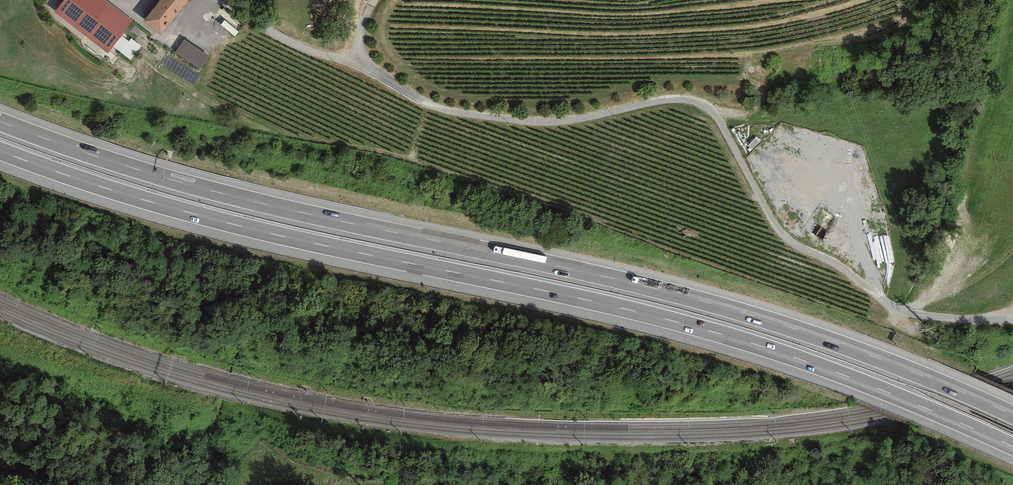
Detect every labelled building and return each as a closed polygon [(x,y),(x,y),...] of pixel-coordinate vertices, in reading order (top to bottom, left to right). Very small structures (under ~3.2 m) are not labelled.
[(105,0),(64,0),(54,12),(108,54),(113,47),(122,36),(133,22),(105,0)] [(143,22),(161,35),(190,0),(160,0),(143,22)] [(122,36),(113,47),(130,60),(141,46),(131,39),(129,41),(122,36)] [(209,56),(184,39),(175,52),(200,69),(209,56)]
